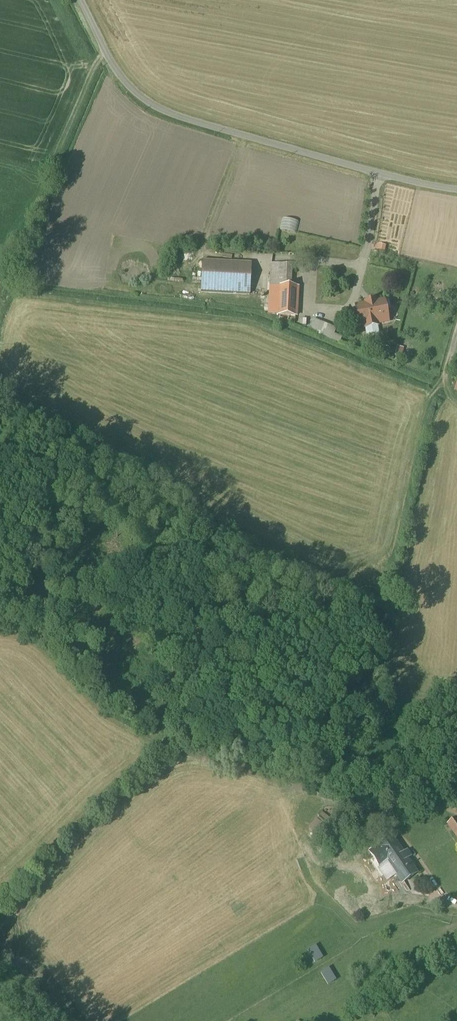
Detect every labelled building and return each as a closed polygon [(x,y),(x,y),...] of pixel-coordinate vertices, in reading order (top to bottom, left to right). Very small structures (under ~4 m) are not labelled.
[(296,223),(280,220),(279,230),(295,233),(296,223)] [(251,263),(202,261),(201,292),(250,295),(251,263)] [(291,266),(271,265),(270,287),(280,287),(290,288),(291,266)] [(280,287),(270,287),(269,314),(278,315),(280,287)] [(290,288),(280,287),(278,315),(296,316),(298,288),(290,288)] [(375,301),(365,303),(366,305),(356,307),(359,324),(364,323),(365,328),(377,326),(377,324),(388,322),(387,317),(389,317),(388,309),(386,309),(384,301),(375,303),(375,301)] [(336,329),(313,320),(309,330),(332,340),(334,335),(336,329)] [(391,348),(379,343),(374,356),(386,360),(391,348)] [(400,358),(403,348),(395,346),(393,355),(400,358)] [(456,846),(456,820),(456,818),(444,827),(456,846)] [(399,833),(365,857),(384,885),(393,879),(398,887),(425,869),(399,833)] [(212,882),(220,895),(229,890),(221,877),(212,882)] [(226,905),(235,918),(243,912),(234,900),(226,905)] [(313,945),(305,950),(313,963),(321,958),(313,945)] [(318,972),(326,986),(335,981),(327,967),(318,972)]
